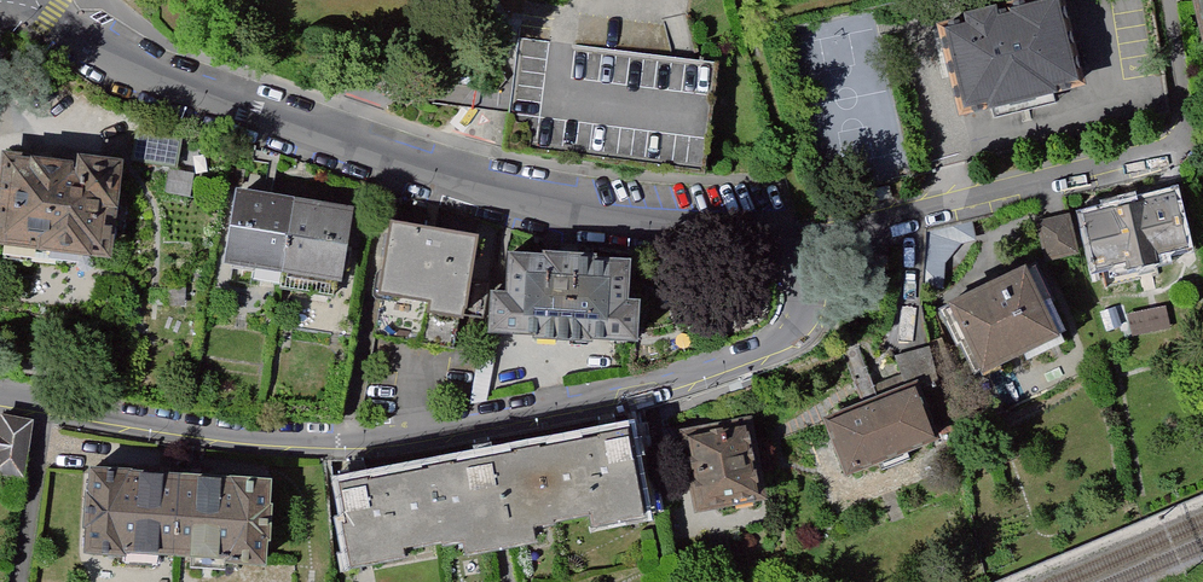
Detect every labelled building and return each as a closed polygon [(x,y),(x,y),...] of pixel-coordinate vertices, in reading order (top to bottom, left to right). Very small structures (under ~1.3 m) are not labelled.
[(948,27),(969,109),(992,103),(993,109),(1064,92),(1063,86),(1086,80),(1066,0),(1046,0),(1016,7),(1017,11),(1005,14),(1002,5),(968,13),(971,22),(948,27)] [(715,65),(520,41),(508,144),(703,168),(715,65)] [(181,139),(141,133),(136,163),(176,169),(181,139)] [(127,175),(15,162),(6,246),(118,258),(127,175)] [(233,190),(221,258),(279,268),(291,200),(233,190)] [(1179,196),(1094,217),(1105,263),(1137,256),(1139,266),(1163,260),(1161,249),(1191,242),(1179,196)] [(347,209),(291,200),(279,268),(336,277),(347,209)] [(1072,218),(1044,224),(1052,259),(1080,252),(1072,218)] [(476,234),(388,219),(375,291),(425,300),(424,310),(461,316),(476,234)] [(980,244),(976,223),(929,232),(924,296),(947,299),(948,265),(966,248),(980,244)] [(628,259),(509,252),(506,291),(490,290),(488,328),(636,336),(638,299),(625,298),(628,259)] [(1032,269),(961,303),(991,366),(1062,332),(1032,269)] [(932,349),(900,358),(910,393),(942,384),(932,349)] [(922,391),(833,426),(854,477),(942,442),(922,391)] [(7,421),(0,466),(0,481),(31,485),(40,426),(7,421)] [(749,427),(690,437),(703,507),(761,496),(749,427)] [(630,432),(548,447),(563,522),(590,517),(592,528),(646,518),(630,432)] [(548,447),(417,471),(431,545),(461,540),(464,557),(535,544),(532,527),(563,522),(548,447)] [(402,550),(431,545),(417,471),(331,486),(346,571),(404,561),(402,550)] [(95,473),(90,550),(170,555),(176,478),(95,473)] [(270,485),(176,478),(170,555),(265,562),(270,485)]
